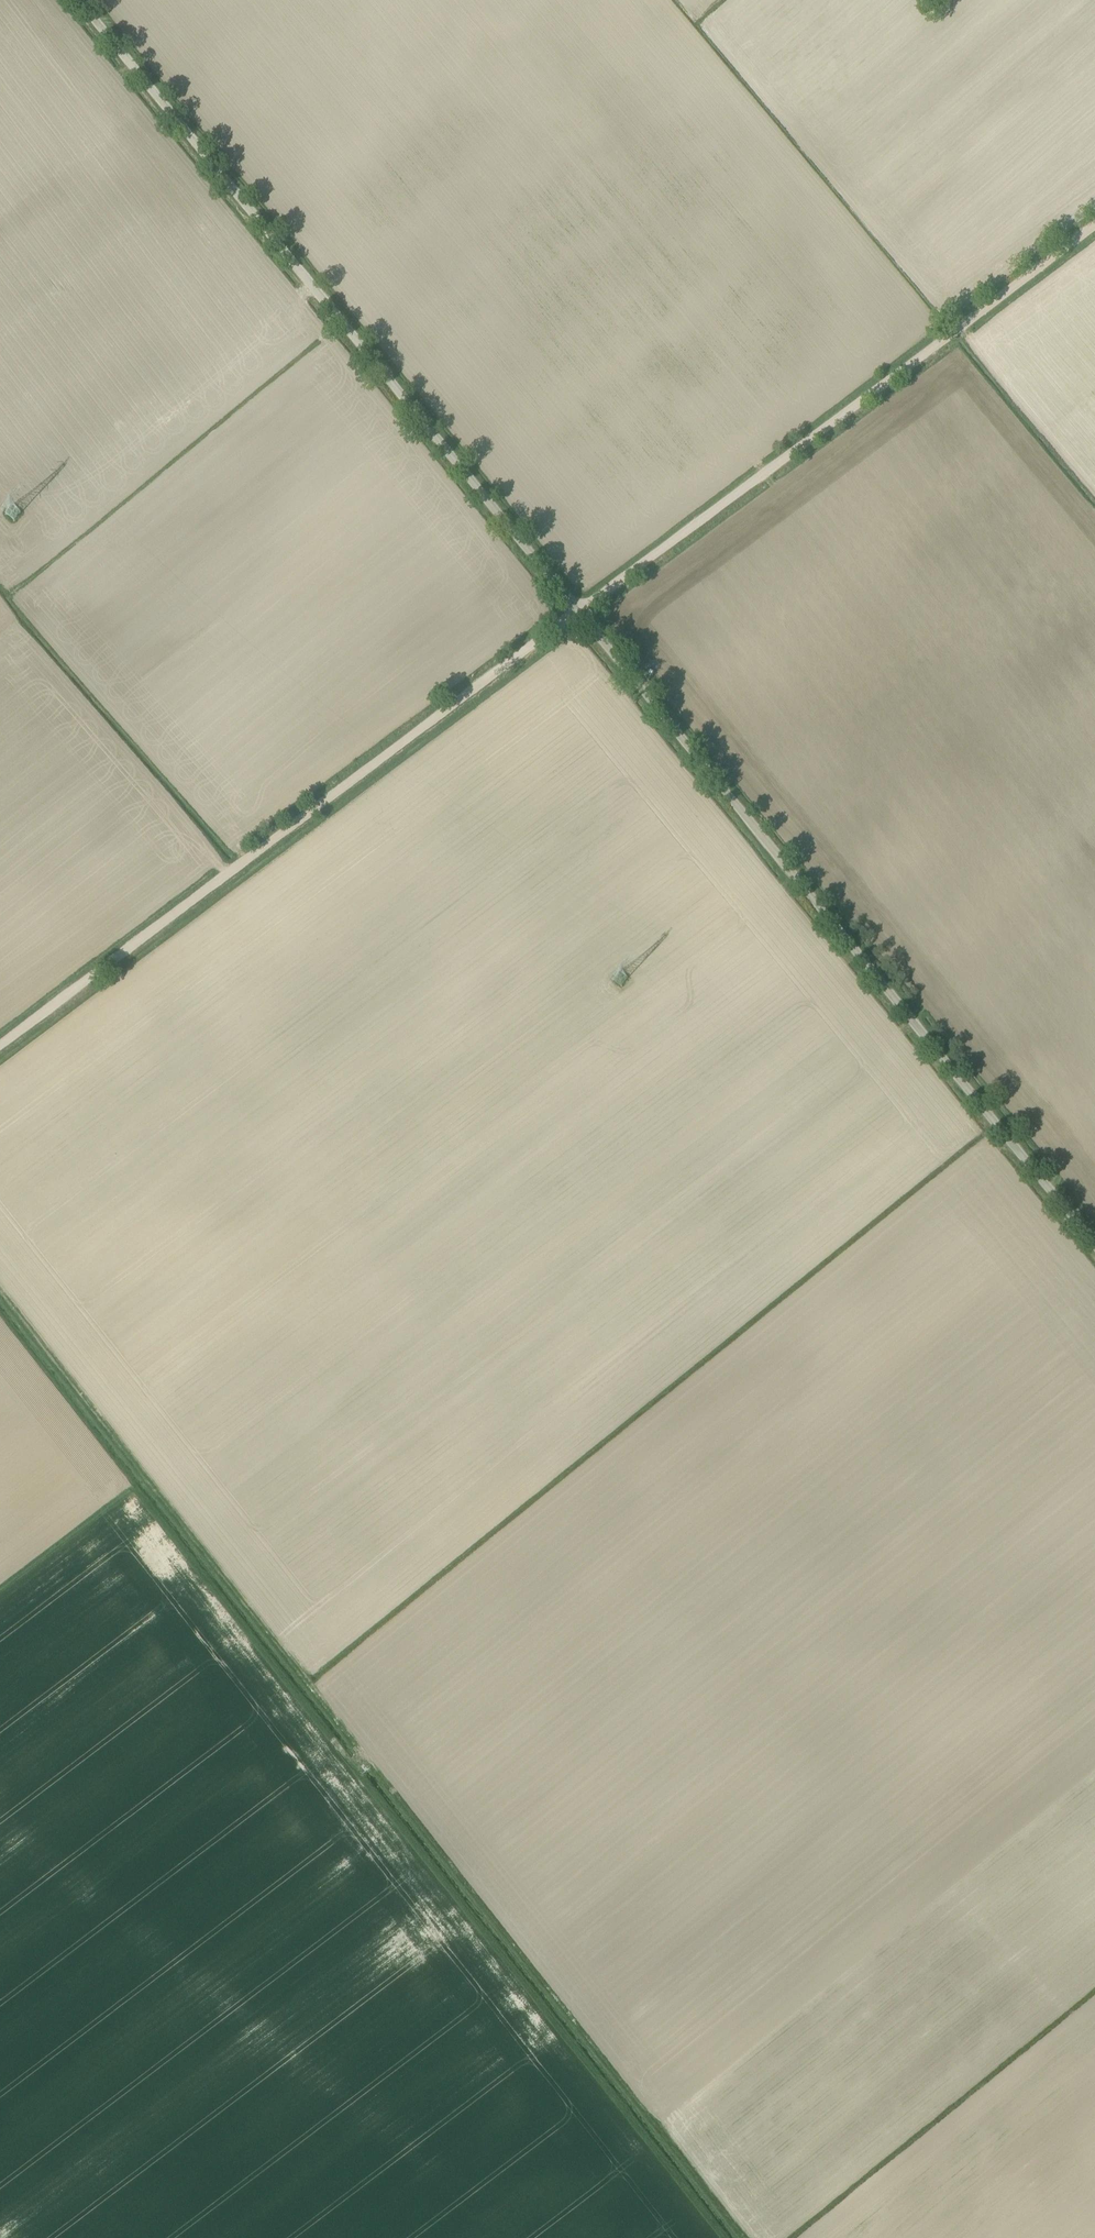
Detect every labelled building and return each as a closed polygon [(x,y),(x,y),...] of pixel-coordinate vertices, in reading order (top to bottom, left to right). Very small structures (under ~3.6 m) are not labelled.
[(12,504),(6,513),(14,520),(21,511),(12,504)]
